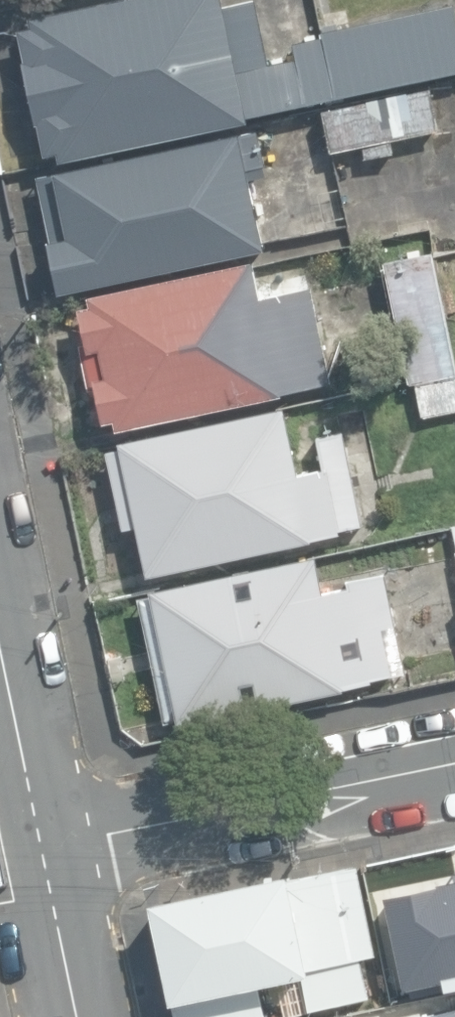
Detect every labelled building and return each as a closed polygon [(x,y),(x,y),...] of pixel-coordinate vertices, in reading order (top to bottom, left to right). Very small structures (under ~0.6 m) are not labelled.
[(61,161),(249,120),(248,115),(454,69),(454,0),(446,0),(290,35),(295,59),(269,65),(254,0),(246,0),(225,5),(223,0),(111,0),(31,18),(32,26),(19,29),(47,154),(59,151),(61,161)] [(362,146),(364,157),(396,150),(394,140),(441,130),(432,87),(323,110),(332,153),(362,146)] [(50,242),(61,292),(263,248),(246,168),(265,164),(258,130),(40,178),(54,241),(50,242)] [(409,385),(454,376),(454,368),(431,251),(383,261),(409,385)] [(116,420),(118,429),(314,388),(313,383),(330,380),(311,286),(261,297),(254,262),(90,296),(92,305),(79,308),(88,354),(86,355),(91,382),(96,381),(105,422),(116,420)] [(415,418),(454,411),(454,377),(409,386),(415,418)] [(139,530),(149,576),(341,535),(340,530),(365,525),(345,431),(318,436),(325,468),(299,473),(285,406),(120,441),(121,447),(107,450),(125,533),(139,530)] [(183,725),(184,728),(374,690),(373,685),(399,680),(389,635),(401,632),(390,578),(350,586),(352,593),(329,598),(322,563),(156,596),(157,602),(147,604),(171,728),(183,725)] [(356,865),(290,879),(288,872),(151,902),(175,1016),(260,1016),(253,982),(299,972),(307,1010),(368,997),(359,957),(375,954),(356,865)] [(412,1016),(454,1016),(454,1008),(412,1016)]
